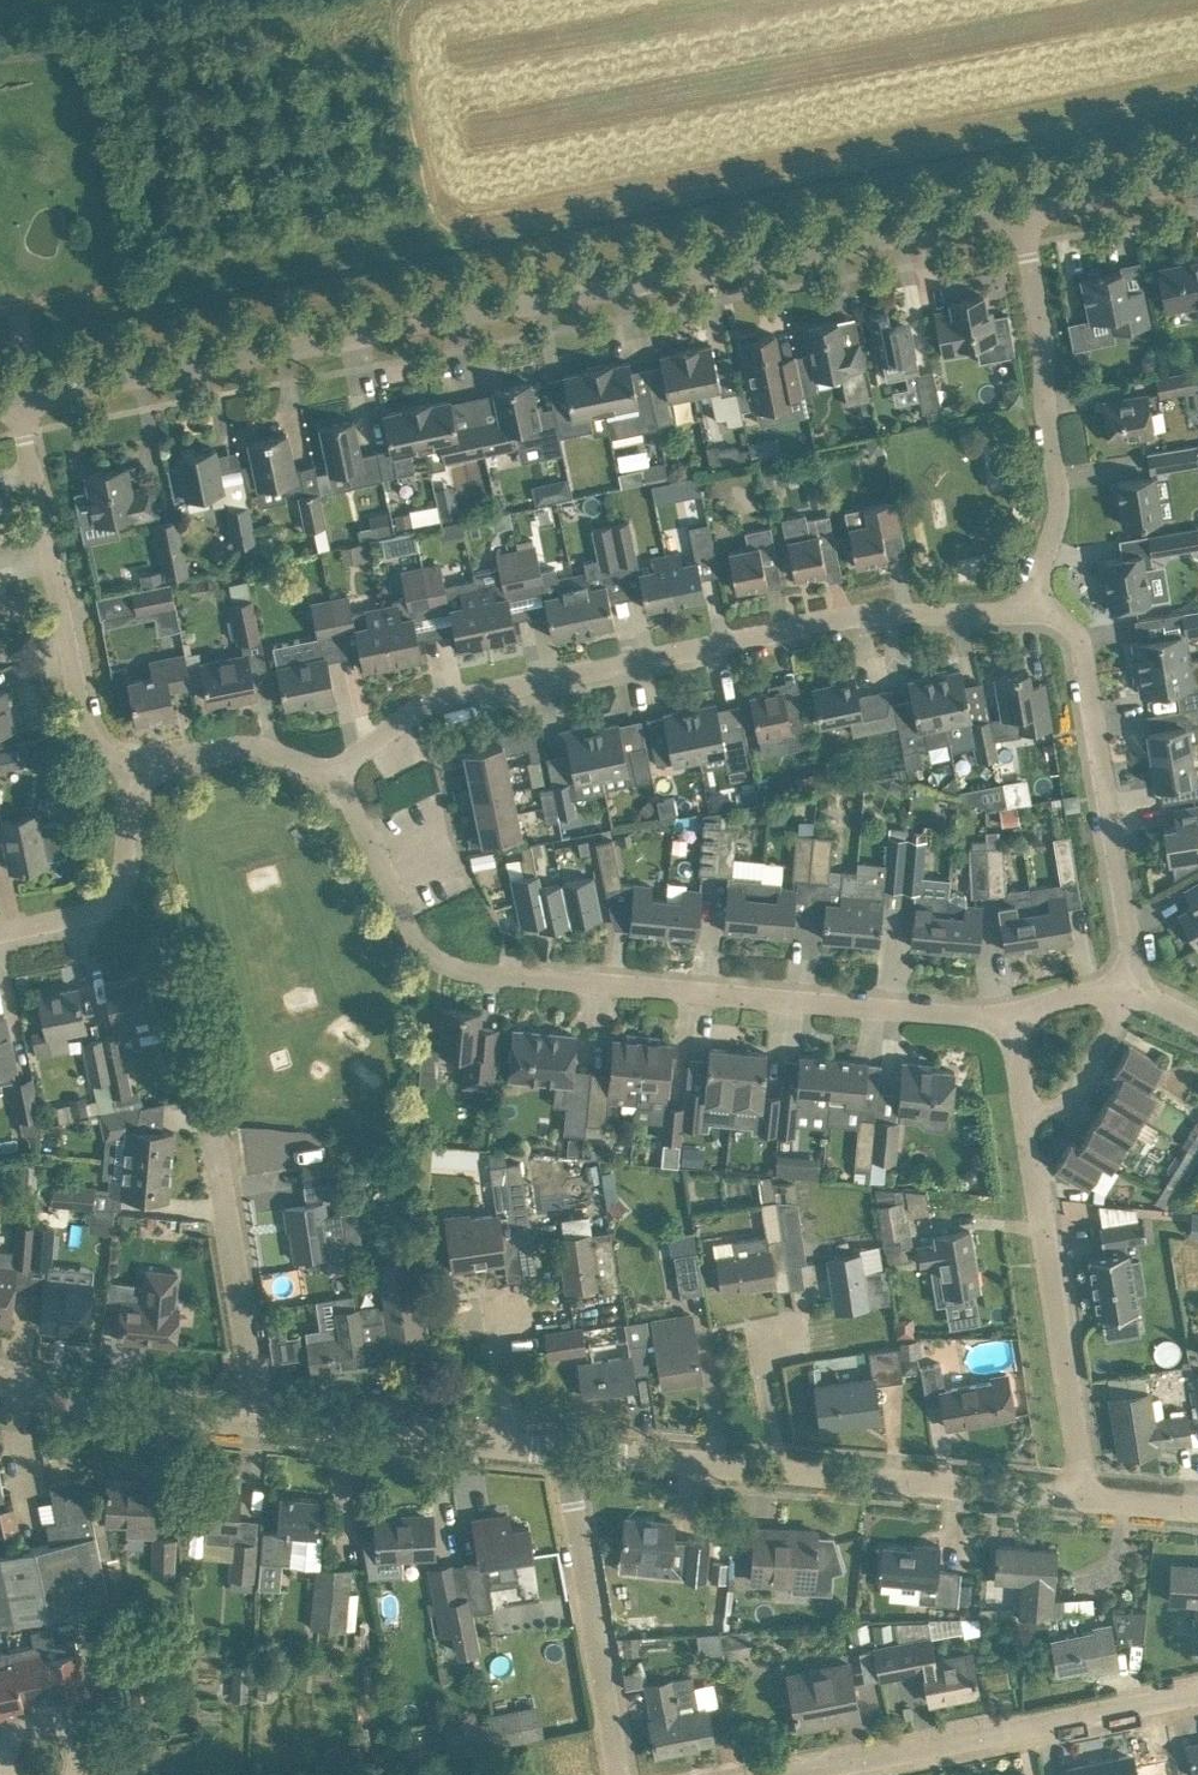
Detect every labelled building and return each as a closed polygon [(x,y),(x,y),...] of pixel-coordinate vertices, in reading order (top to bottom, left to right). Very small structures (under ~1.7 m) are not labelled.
[(1197,302),(1197,254),(1186,256),(1187,260),(1157,267),(1163,290),(1165,304),(1193,298),(1194,302),(1197,302)] [(1126,291),(1121,268),(1081,277),(1090,319),(1109,315),(1112,331),(1150,323),(1142,287),(1126,291)] [(985,299),(1004,299),(1003,271),(985,271),(985,299)] [(986,310),(983,293),(950,299),(952,308),(935,311),(940,335),(943,354),(977,347),(976,342),(996,338),(991,310),(986,310)] [(890,323),(888,311),(859,316),(860,318),(867,317),(877,364),(883,363),(886,378),(905,375),(904,369),(917,367),(910,325),(909,319),(890,323)] [(842,344),(837,320),(804,327),(809,350),(814,376),(840,370),(847,403),(860,400),(870,398),(864,364),(859,340),(842,344)] [(774,332),(758,336),(757,330),(740,333),(756,408),(788,401),(787,395),(804,391),(801,377),(796,354),(780,357),(774,332)] [(722,392),(712,344),(698,346),(698,345),(685,348),(694,392),(709,389),(715,419),(725,417),(727,425),(743,421),(736,389),(722,392)] [(659,428),(674,425),(668,397),(694,392),(685,348),(673,350),(673,351),(659,354),(666,386),(651,389),(659,428)] [(636,392),(629,360),(610,364),(610,362),(596,365),(606,411),(605,411),(609,429),(611,437),(658,427),(658,428),(659,428),(651,389),(636,392)] [(609,429),(605,411),(606,411),(596,365),(582,368),(583,370),(564,374),(569,402),(554,405),(560,433),(592,426),(593,432),(609,429)] [(1189,368),(1157,375),(1161,394),(1193,387),(1192,381),(1189,368)] [(915,373),(923,410),(941,407),(934,369),(915,373)] [(535,403),(531,381),(493,389),(500,418),(480,422),(486,452),(547,439),(543,421),(539,403),(535,403)] [(1023,402),(1020,388),(1006,390),(1008,405),(1023,402)] [(1110,440),(1153,432),(1147,393),(1104,400),(1110,440)] [(456,427),(450,398),(431,402),(431,401),(417,403),(426,446),(424,446),(429,468),(446,464),(445,460),(486,452),(480,422),(456,427)] [(870,398),(860,400),(863,414),(873,412),(870,398)] [(383,476),(397,473),(415,469),(410,449),(424,446),(426,446),(417,403),(403,406),(403,408),(384,412),(392,446),(378,449),(383,476)] [(360,453),(353,418),(321,425),(330,472),(346,468),(349,485),(383,478),(383,476),(378,449),(360,453)] [(294,468),(286,432),(250,439),(259,485),(283,480),(285,491),(304,487),(300,467),(294,468)] [(1197,462),(1197,461),(1195,443),(1148,451),(1151,470),(1197,462)] [(223,487),(215,447),(178,454),(187,496),(210,491),(213,506),(231,502),(228,486),(223,487)] [(665,459),(617,467),(619,482),(667,474),(665,459)] [(779,468),(774,459),(769,461),(761,466),(766,475),(779,468)] [(131,489),(127,470),(126,465),(86,473),(94,512),(113,509),(115,516),(135,512),(135,517),(157,513),(151,484),(131,489)] [(1152,475),(1141,477),(1117,481),(1120,499),(1124,523),(1147,519),(1159,517),(1152,477),(1152,475)] [(536,504),(571,496),(567,477),(532,485),(536,504)] [(443,518),(461,514),(454,485),(436,489),(443,518)] [(316,526),(327,523),(320,490),(300,495),(307,528),(316,526)] [(856,563),(887,557),(882,531),(896,528),(890,500),(845,510),(853,546),(849,547),(852,559),(855,559),(856,563)] [(236,544),(255,540),(248,504),(228,508),(236,544)] [(489,513),(493,527),(512,522),(508,507),(489,513)] [(804,518),(803,512),(783,517),(792,559),(788,560),(791,572),(794,572),(795,576),(826,569),(821,544),(835,541),(829,513),(804,518)] [(165,578),(188,573),(177,518),(154,523),(165,578)] [(619,564),(638,560),(630,520),(611,524),(619,564)] [(327,523),(316,526),(320,548),(332,545),(327,523)] [(600,568),(619,564),(611,524),(592,528),(598,557),(600,568)] [(736,588),(768,582),(762,556),(776,553),(771,526),(745,531),(749,547),(729,551),(733,571),(729,572),(732,584),(735,584),(736,588)] [(1148,535),(1151,553),(1197,546),(1197,526),(1148,535)] [(273,531),(256,535),(260,554),(277,550),(273,531)] [(384,534),(385,546),(415,545),(414,532),(384,534)] [(534,544),(533,538),(517,541),(518,548),(517,548),(525,585),(543,581),(540,569),(535,544),(534,544)] [(502,589),(525,585),(517,548),(495,552),(502,589)] [(682,562),(679,551),(666,554),(676,601),(705,594),(698,559),(682,562)] [(1150,601),(1142,552),(1098,559),(1101,577),(1105,577),(1110,607),(1150,601)] [(646,607),(676,601),(666,554),(651,557),(653,568),(639,571),(646,607)] [(573,575),(584,629),(615,623),(607,583),(603,583),(600,568),(598,557),(584,560),(586,572),(573,575)] [(431,604),(447,600),(439,563),(423,566),(431,604)] [(545,595),(544,596),(553,635),(584,629),(573,575),(559,578),(556,565),(540,569),(543,581),(545,595)] [(411,608),(431,604),(423,566),(403,570),(411,608)] [(239,639),(260,635),(249,579),(228,583),(239,639)] [(171,581),(120,591),(97,595),(97,597),(101,596),(105,614),(101,615),(101,616),(175,602),(171,581)] [(495,597),(492,583),(477,586),(488,639),(521,633),(517,616),(513,617),(508,594),(495,597)] [(455,646),(488,639),(477,586),(461,589),(464,603),(452,606),(456,628),(451,629),(455,646)] [(338,631),(353,628),(353,625),(350,613),(347,596),(332,599),(338,631)] [(319,635),(338,631),(332,599),(313,603),(319,635)] [(400,616),(398,603),(382,606),(393,659),(426,652),(422,636),(418,637),(413,613),(400,616)] [(357,654),(360,666),(375,663),(393,659),(382,606),(366,609),(350,613),(353,625),(356,625),(361,649),(357,649),(357,654)] [(1197,630),(1197,608),(1182,610),(1185,632),(1197,630)] [(1138,666),(1184,659),(1180,633),(1133,640),(1138,666)] [(229,701),(257,695),(248,652),(201,661),(209,700),(228,696),(229,701)] [(137,719),(175,711),(170,688),(192,683),(185,653),(150,660),(153,674),(129,679),(130,680),(134,701),(137,719)] [(336,699),(331,675),(327,655),(277,665),(285,704),(315,698),(316,703),(336,699)] [(1184,659),(1138,666),(1142,692),(1165,688),(1176,687),(1180,708),(1197,705),(1197,657),(1184,659)] [(972,721),(971,714),(961,668),(935,674),(945,720),(949,740),(951,748),(973,743),(976,758),(997,755),(994,738),(990,718),(972,721)] [(1033,696),(1028,669),(995,674),(1002,715),(990,718),(994,738),(1020,733),(1020,731),(1052,726),(1047,694),(1033,696)] [(914,704),(896,708),(899,722),(905,750),(927,745),(949,740),(945,720),(935,674),(909,680),(914,704)] [(865,729),(858,696),(855,678),(813,687),(820,721),(850,715),(853,732),(865,729)] [(118,704),(134,701),(130,680),(113,684),(117,703),(118,704)] [(788,714),(783,688),(751,695),(758,731),(780,727),(784,749),(809,744),(802,711),(788,714)] [(13,726),(5,689),(0,690),(0,729),(13,726)] [(899,722),(896,708),(891,689),(858,696),(865,729),(899,722)] [(699,754),(725,748),(720,726),(715,702),(690,708),(699,754)] [(1197,750),(1197,706),(1197,705),(1180,708),(1169,710),(1172,726),(1148,730),(1152,757),(1197,750)] [(656,763),(674,759),(699,754),(690,708),(664,713),(669,737),(651,740),(656,763)] [(720,726),(725,748),(729,768),(751,764),(743,721),(720,726)] [(623,748),(623,746),(618,722),(592,728),(602,774),(633,768),(635,780),(653,777),(646,743),(623,748)] [(466,758),(469,773),(508,765),(505,752),(529,747),(532,759),(540,757),(533,725),(500,732),(502,741),(452,752),(454,761),(466,758)] [(580,730),(579,725),(561,729),(565,748),(569,747),(576,780),(602,774),(592,728),(580,730)] [(1197,795),(1197,750),(1152,757),(1157,785),(1186,780),(1188,797),(1197,795)] [(462,797),(512,787),(508,765),(469,773),(472,787),(460,789),(462,797)] [(577,813),(571,781),(553,785),(560,817),(577,813)] [(560,817),(553,785),(539,787),(546,820),(560,817)] [(517,810),(512,787),(462,797),(464,806),(475,804),(478,817),(517,810)] [(731,804),(727,787),(707,791),(708,798),(711,808),(731,804)] [(1064,794),(1066,808),(1079,805),(1077,792),(1064,794)] [(648,815),(657,805),(650,798),(641,808),(648,815)] [(1197,863),(1197,802),(1173,806),(1176,823),(1163,825),(1166,838),(1158,842),(1168,854),(1169,860),(1171,860),(1174,876),(1197,863)] [(710,808),(705,809),(703,824),(699,871),(716,872),(720,825),(721,809),(722,806),(710,808)] [(471,843),(522,833),(517,810),(478,817),(481,832),(469,834),(471,843)] [(39,811),(0,819),(11,869),(49,861),(49,857),(66,854),(58,818),(41,821),(39,811)] [(810,878),(814,834),(811,833),(813,821),(798,820),(792,876),(810,878)] [(890,824),(889,835),(907,837),(908,826),(890,824)] [(733,874),(738,827),(720,825),(716,872),(733,874)] [(1062,884),(1078,881),(1070,833),(1054,836),(1062,884)] [(828,879),(833,836),(814,834),(810,878),(828,879)] [(902,887),(907,837),(889,835),(884,885),(902,887)] [(921,889),(926,839),(907,837),(902,887),(921,889)] [(612,838),(596,841),(609,901),(632,904),(630,928),(664,931),(667,897),(650,896),(651,884),(621,881),(612,838)] [(523,924),(540,920),(547,919),(541,886),(534,854),(543,852),(540,839),(521,843),(523,855),(520,856),(524,874),(513,876),(523,924)] [(990,893),(1006,892),(1004,844),(987,845),(990,893)] [(973,894),(990,893),(987,845),(970,846),(973,894)] [(473,865),(495,861),(493,850),(471,854),(473,865)] [(571,923),(600,916),(591,875),(562,882),(571,923)] [(667,897),(664,931),(697,934),(699,910),(701,888),(686,887),(687,881),(668,879),(667,897)] [(758,930),(761,896),(745,895),(746,882),(728,880),(724,927),(758,930)] [(1185,887),(1194,903),(1179,912),(1197,944),(1197,880),(1185,887)] [(541,929),(571,923),(562,882),(541,886),(547,919),(540,920),(541,929)] [(791,933),(795,887),(779,885),(778,898),(761,896),(758,930),(791,933)] [(851,938),(855,888),(841,887),(840,901),(825,900),(822,936),(851,938)] [(880,941),(882,917),(883,905),(868,903),(869,889),(855,888),(851,938),(880,941)] [(965,902),(965,896),(964,894),(960,892),(957,891),(953,892),(950,896),(949,896),(944,947),(978,950),(982,904),(965,902)] [(1065,893),(1032,898),(1039,943),(1072,938),(1065,893)] [(944,947),(949,896),(931,895),(930,899),(915,898),(911,944),(944,947)] [(1006,949),(1039,943),(1032,898),(999,903),(1006,949)] [(150,1001),(144,972),(106,980),(117,1036),(139,1032),(141,1041),(171,1035),(164,998),(150,1001)] [(37,1053),(51,1050),(68,1046),(65,1030),(86,1026),(77,986),(40,994),(47,1027),(32,1030),(37,1053)] [(497,1051),(499,1027),(480,1025),(481,1009),(444,1005),(441,1039),(423,1037),(419,1083),(437,1085),(440,1049),(465,1052),(462,1084),(494,1087),(495,1067),(497,1051)] [(3,1089),(1,1081),(16,1079),(14,1066),(16,1066),(5,1013),(0,1014),(0,1089),(3,1089)] [(571,1082),(573,1057),(576,1033),(513,1027),(509,1076),(571,1082)] [(636,1104),(643,1033),(626,1032),(626,1038),(609,1036),(607,1053),(612,1053),(608,1094),(624,1095),(623,1103),(636,1104)] [(674,1059),(676,1043),(659,1041),(660,1035),(643,1033),(636,1104),(649,1105),(649,1097),(666,1099),(670,1059),(674,1059)] [(103,1038),(85,1041),(93,1081),(95,1081),(101,1113),(101,1114),(118,1110),(114,1094),(106,1054),(103,1038)] [(1155,1093),(1156,1093),(1148,1088),(1162,1064),(1129,1044),(1114,1068),(1155,1093)] [(733,1100),(738,1048),(709,1046),(706,1083),(707,1083),(706,1097),(733,1100)] [(763,1088),(764,1075),(766,1051),(738,1048),(733,1100),(762,1102),(759,1131),(778,1133),(782,1095),(762,1093),(763,1088)] [(123,1050),(106,1054),(114,1094),(131,1090),(123,1050)] [(830,1093),(833,1057),(800,1054),(797,1087),(782,1085),(782,1095),(778,1133),(792,1134),(796,1100),(811,1102),(810,1108),(828,1110),(830,1093)] [(871,1179),(877,1118),(876,1118),(878,1094),(864,1093),(867,1060),(833,1057),(830,1093),(845,1094),(844,1104),(861,1106),(855,1170),(858,1171),(858,1175),(869,1176),(869,1179),(871,1179)] [(950,1115),(954,1069),(931,1067),(932,1063),(902,1060),(898,1110),(950,1115)] [(1141,1117),(1143,1113),(1155,1093),(1114,1068),(1114,1069),(1122,1074),(1108,1097),(1141,1117)] [(31,1078),(12,1082),(20,1117),(22,1130),(41,1126),(39,1113),(31,1078)] [(586,1121),(589,1092),(568,1090),(564,1130),(584,1132),(585,1121),(586,1121)] [(605,1123),(608,1094),(589,1092),(586,1121),(605,1123)] [(683,1127),(686,1095),(684,1095),(683,1107),(665,1105),(662,1139),(680,1141),(681,1126),(683,1127)] [(703,1128),(706,1097),(686,1095),(683,1127),(703,1128)] [(1139,1149),(1145,1138),(1133,1130),(1141,1117),(1108,1097),(1093,1121),(1139,1149)] [(118,1110),(101,1114),(106,1137),(112,1136),(126,1133),(124,1160),(171,1164),(174,1130),(163,1129),(146,1127),(141,1105),(118,1110)] [(896,1161),(900,1120),(877,1118),(871,1179),(882,1181),(884,1160),(896,1161)] [(1196,1118),(1182,1142),(1187,1146),(1197,1152),(1197,1119),(1196,1118)] [(1139,1149),(1093,1121),(1079,1144),(1071,1139),(1070,1140),(1112,1165),(1126,1142),(1139,1149)] [(1112,1165),(1070,1140),(1055,1165),(1088,1185),(1102,1162),(1111,1167),(1112,1165)] [(584,1145),(583,1154),(600,1155),(600,1147),(584,1145)] [(1167,1166),(1185,1177),(1197,1155),(1197,1152),(1187,1146),(1180,1157),(1174,1154),(1167,1166)] [(514,1214),(507,1163),(505,1149),(502,1150),(489,1151),(491,1165),(490,1165),(496,1210),(470,1214),(470,1210),(445,1214),(448,1234),(450,1243),(453,1267),(505,1259),(503,1245),(518,1243),(514,1214)] [(775,1154),(775,1172),(818,1173),(819,1155),(775,1154)] [(334,1158),(302,1162),(304,1181),(307,1198),(339,1193),(336,1177),(334,1158)] [(110,1187),(110,1192),(122,1193),(144,1195),(168,1197),(171,1164),(124,1160),(122,1177),(111,1176),(110,1187)] [(520,1161),(507,1163),(514,1214),(518,1243),(532,1241),(529,1217),(528,1212),(520,1161)] [(1159,1193),(1170,1200),(1185,1177),(1167,1166),(1167,1167),(1173,1170),(1159,1193)] [(95,1186),(54,1182),(54,1185),(38,1184),(37,1200),(93,1205),(95,1186)] [(905,1218),(902,1198),(901,1188),(874,1192),(876,1202),(881,1238),(883,1250),(887,1250),(889,1262),(909,1258),(907,1247),(913,1245),(908,1217),(905,1218)] [(1159,1193),(1155,1199),(1166,1206),(1170,1200),(1159,1193)] [(618,1197),(608,1206),(616,1215),(626,1205),(618,1197)] [(298,1204),(285,1206),(288,1221),(294,1220),(295,1226),(292,1227),(296,1258),(320,1254),(329,1253),(346,1250),(341,1212),(340,1210),(327,1212),(325,1200),(309,1203),(298,1204)] [(796,1201),(777,1200),(778,1205),(781,1234),(786,1265),(802,1262),(806,1262),(796,1201)] [(718,1261),(712,1266),(714,1279),(722,1282),(723,1289),(775,1281),(773,1267),(786,1265),(781,1234),(778,1205),(772,1205),(762,1207),(767,1233),(733,1238),(736,1252),(717,1255),(718,1261)] [(591,1231),(589,1213),(562,1217),(565,1235),(559,1236),(566,1288),(597,1284),(599,1291),(619,1288),(610,1228),(591,1231)] [(1130,1260),(1129,1249),(1125,1249),(1124,1240),(1145,1237),(1142,1218),(1099,1225),(1102,1243),(1106,1243),(1108,1252),(1090,1255),(1099,1315),(1117,1312),(1118,1317),(1139,1313),(1135,1290),(1144,1289),(1140,1258),(1130,1260)] [(150,1221),(150,1236),(172,1237),(172,1221),(150,1221)] [(14,1248),(13,1262),(31,1263),(34,1225),(17,1223),(14,1248)] [(34,1225),(31,1263),(50,1264),(53,1226),(34,1225)] [(922,1262),(925,1261),(931,1299),(940,1297),(943,1316),(979,1311),(975,1286),(979,1285),(969,1229),(931,1235),(932,1242),(919,1244),(922,1262)] [(693,1230),(668,1234),(671,1253),(674,1252),(696,1249),(693,1230)] [(10,1321),(13,1292),(16,1266),(13,1266),(13,1262),(14,1248),(0,1247),(0,1320),(10,1321)] [(680,1293),(703,1289),(696,1249),(674,1252),(680,1293)] [(828,1258),(835,1310),(891,1301),(885,1267),(864,1270),(861,1253),(828,1258)] [(422,1331),(412,1258),(379,1262),(385,1302),(357,1306),(360,1321),(374,1319),(377,1338),(422,1331)] [(119,1326),(118,1337),(175,1343),(179,1305),(175,1305),(178,1271),(154,1269),(147,1268),(145,1283),(143,1301),(132,1300),(122,1299),(120,1313),(120,1315),(119,1326)] [(88,1334),(90,1310),(93,1281),(45,1277),(40,1324),(67,1327),(66,1332),(88,1334)] [(360,1321),(357,1306),(355,1293),(336,1295),(341,1324),(307,1329),(313,1371),(314,1374),(318,1377),(333,1375),(336,1372),(336,1368),(380,1361),(377,1338),(374,1319),(360,1321)] [(663,1385),(701,1379),(691,1313),(653,1318),(663,1385)] [(914,1316),(897,1316),(897,1334),(914,1335),(914,1316)] [(548,1354),(586,1348),(585,1338),(583,1327),(545,1333),(548,1354)] [(274,1359),(301,1356),(299,1334),(271,1338),(274,1359)] [(648,1370),(644,1342),(629,1344),(628,1336),(591,1341),(594,1360),(579,1362),(584,1394),(636,1387),(634,1373),(648,1370)] [(899,1338),(902,1354),(905,1354),(912,1354),(917,1354),(923,1353),(922,1337),(899,1338)] [(869,1349),(872,1377),(874,1377),(874,1382),(903,1379),(902,1371),(901,1367),(900,1354),(899,1346),(869,1349)] [(912,1354),(905,1354),(906,1369),(920,1368),(920,1366),(920,1361),(912,1354)] [(945,1387),(944,1383),(941,1362),(920,1366),(920,1368),(927,1404),(943,1401),(947,1426),(1014,1414),(1007,1372),(990,1375),(991,1379),(945,1387)] [(872,1377),(816,1384),(821,1425),(879,1417),(874,1382),(874,1377),(872,1377)] [(1154,1418),(1149,1390),(1111,1396),(1120,1453),(1158,1447),(1158,1444),(1190,1439),(1186,1413),(1154,1418)] [(57,1518),(46,1520),(51,1542),(96,1533),(94,1522),(90,1501),(84,1474),(49,1482),(54,1504),(57,1518)] [(108,1502),(90,1501),(94,1522),(103,1522),(127,1523),(126,1534),(152,1535),(155,1535),(157,1507),(157,1483),(109,1481),(109,1486),(108,1486),(108,1491),(109,1492),(108,1502)] [(205,1538),(232,1540),(230,1558),(229,1577),(250,1579),(254,1535),(227,1532),(227,1524),(236,1525),(236,1517),(237,1514),(239,1490),(191,1485),(188,1509),(187,1521),(207,1523),(205,1538)] [(316,1533),(317,1521),(319,1497),(281,1494),(278,1530),(262,1529),(259,1558),(316,1564),(310,1626),(354,1630),(358,1592),(347,1591),(350,1567),(320,1564),(323,1534),(316,1533)] [(19,1529),(13,1503),(0,1506),(0,1534),(19,1529)] [(496,1514),(473,1518),(480,1562),(463,1565),(472,1609),(494,1605),(490,1585),(519,1581),(516,1557),(533,1554),(529,1524),(512,1527),(510,1516),(497,1518),(496,1514)] [(378,1541),(376,1541),(376,1545),(378,1545),(378,1551),(379,1555),(384,1555),(433,1552),(433,1541),(432,1517),(397,1519),(397,1515),(377,1516),(378,1541)] [(689,1540),(671,1539),(673,1520),(625,1516),(622,1555),(638,1556),(636,1570),(686,1575),(686,1577),(704,1579),(709,1540),(689,1537),(689,1540)] [(787,1537),(755,1535),(754,1559),(753,1579),(792,1581),(792,1571),(814,1573),(832,1573),(832,1572),(843,1569),(833,1534),(816,1533),(816,1529),(788,1527),(787,1537)] [(111,1601),(102,1559),(97,1535),(96,1533),(51,1542),(0,1553),(0,1624),(111,1601)] [(152,1536),(151,1574),(173,1575),(175,1537),(155,1536),(152,1536)] [(937,1569),(939,1545),(923,1543),(922,1550),(914,1549),(914,1547),(883,1544),(880,1578),(919,1582),(917,1599),(957,1602),(960,1571),(937,1569)] [(1053,1581),(1055,1548),(998,1544),(997,1556),(995,1556),(995,1558),(997,1559),(996,1577),(1024,1579),(1021,1610),(1063,1613),(1064,1598),(1051,1597),(1052,1581),(1053,1581)] [(111,1557),(102,1559),(111,1601),(128,1597),(124,1577),(119,1556),(111,1557)] [(711,1579),(726,1580),(728,1560),(713,1559),(711,1579)] [(1174,1566),(1174,1561),(1172,1561),(1170,1599),(1197,1601),(1196,1630),(1197,1630),(1197,1568),(1174,1566)] [(479,1647),(472,1609),(463,1565),(456,1566),(455,1563),(428,1567),(440,1629),(441,1632),(455,1629),(459,1652),(479,1647)] [(970,1581),(959,1580),(957,1599),(969,1600),(970,1581)] [(1118,1642),(1143,1637),(1146,1610),(1112,1611),(1118,1642)] [(1118,1665),(1113,1641),(1110,1622),(1092,1626),(1093,1630),(1053,1638),(1060,1672),(1093,1665),(1093,1662),(1100,1661),(1101,1668),(1118,1665)] [(51,1625),(41,1627),(55,1694),(56,1698),(89,1691),(80,1649),(78,1650),(76,1640),(55,1644),(51,1625)] [(35,1644),(12,1648),(23,1701),(54,1694),(55,1694),(41,1627),(32,1629),(35,1644)] [(898,1641),(875,1646),(881,1677),(924,1668),(930,1696),(949,1692),(950,1697),(978,1691),(973,1668),(970,1652),(933,1659),(929,1635),(898,1641)] [(24,1705),(23,1701),(12,1648),(0,1651),(1,1656),(0,1656),(0,1710),(24,1705)] [(827,1720),(825,1711),(857,1705),(849,1661),(809,1669),(811,1678),(790,1681),(796,1709),(794,1709),(795,1714),(797,1714),(799,1726),(827,1720)] [(232,1696),(247,1697),(248,1663),(233,1662),(232,1696)] [(699,1708),(692,1674),(672,1678),(646,1683),(653,1717),(650,1718),(657,1753),(685,1748),(683,1744),(713,1738),(707,1706),(699,1708)] [(479,1720),(466,1723),(471,1749),(488,1745),(497,1743),(495,1730),(494,1728),(492,1718),(479,1720)] [(1188,1743),(1194,1773),(1197,1773),(1197,1741),(1188,1743)] [(393,1744),(382,1747),(385,1761),(396,1759),(393,1744)] [(1133,1756),(1102,1762),(1103,1766),(1090,1768),(1089,1762),(1068,1767),(1070,1774),(1160,1774),(1159,1770),(1137,1774),(1133,1756)]
